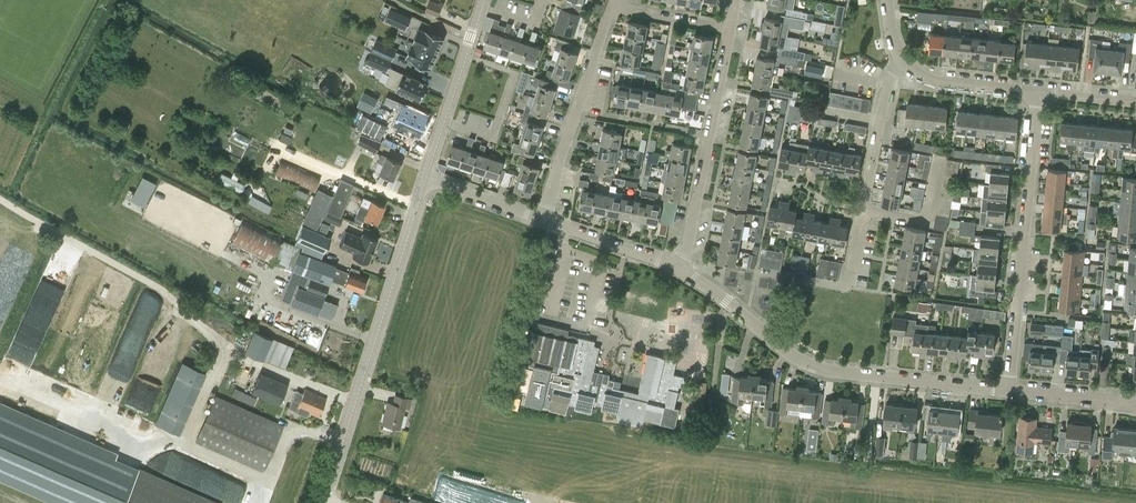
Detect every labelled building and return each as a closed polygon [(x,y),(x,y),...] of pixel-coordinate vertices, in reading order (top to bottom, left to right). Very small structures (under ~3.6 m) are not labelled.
[(438,15),(442,5),(430,0),(425,10),(438,15)] [(767,4),(784,8),(786,8),(787,7),(793,9),(795,0),(768,0),(767,4)] [(981,3),(951,0),(950,10),(980,13),(981,3)] [(583,8),(564,2),(562,8),(555,29),(574,34),(583,8)] [(601,14),(604,5),(594,2),(591,10),(601,14)] [(838,4),(836,14),(843,16),(845,6),(838,4)] [(785,14),(802,17),(807,18),(808,12),(803,11),(793,9),(787,7),(786,8),(785,14)] [(412,19),(392,9),(386,20),(407,30),(412,19)] [(933,14),(933,13),(933,12),(917,10),(916,20),(932,22),(932,18),(933,14)] [(1096,11),(1088,11),(1087,22),(1095,23),(1096,11)] [(787,35),(789,22),(800,25),(802,17),(785,14),(784,21),(765,17),(764,22),(761,22),(760,29),(762,29),(762,30),(787,35)] [(503,35),(506,26),(498,24),(500,20),(494,18),(490,33),(487,40),(485,47),(498,51),(503,35)] [(811,29),(825,33),(828,23),(813,19),(811,29)] [(630,21),(627,34),(645,38),(647,25),(630,21)] [(498,51),(511,55),(516,39),(509,36),(513,24),(507,22),(506,26),(503,35),(498,51)] [(511,55),(524,60),(529,43),(521,41),(525,28),(520,26),(516,39),(511,55)] [(426,30),(426,32),(419,28),(412,43),(437,54),(444,38),(426,30)] [(533,30),(529,43),(524,60),(536,64),(542,47),(534,44),(538,32),(533,30)] [(762,30),(760,44),(776,47),(779,47),(797,51),(800,37),(787,35),(762,30)] [(824,38),(824,42),(839,42),(840,30),(835,30),(835,38),(824,38)] [(928,52),(943,53),(945,35),(931,33),(928,52)] [(627,34),(624,47),(642,51),(645,38),(627,34)] [(695,34),(693,42),(687,41),(686,46),(692,47),(710,51),(713,38),(695,34)] [(959,36),(945,35),(943,53),(957,55),(959,36)] [(957,55),(970,56),(972,38),(959,36),(957,55)] [(986,39),(972,38),(970,56),(984,58),(986,39)] [(1093,70),(1107,71),(1110,49),(1101,48),(1102,40),(1091,38),(1089,53),(1095,54),(1093,70)] [(378,39),(372,50),(393,60),(398,49),(378,39)] [(1000,41),(986,39),(984,58),(998,59),(1000,41)] [(561,50),(557,60),(574,66),(578,53),(569,50),(571,44),(558,40),(555,48),(561,50)] [(1000,41),(998,59),(1012,61),(1014,42),(1000,41)] [(1029,67),(1034,68),(1037,43),(1026,41),(1024,62),(1029,62),(1029,67)] [(1118,50),(1110,49),(1107,71),(1121,73),(1123,57),(1129,58),(1131,43),(1119,42),(1118,50)] [(412,43),(406,57),(413,60),(412,61),(430,69),(437,54),(412,43)] [(1048,44),(1037,43),(1034,68),(1039,68),(1040,64),(1045,64),(1048,44)] [(1055,70),(1058,45),(1048,44),(1045,64),(1051,65),(1050,70),(1055,70)] [(1061,66),(1066,67),(1069,46),(1058,45),(1055,70),(1060,71),(1061,66)] [(1080,48),(1069,46),(1066,67),(1072,67),(1071,72),(1077,73),(1080,48)] [(642,51),(624,47),(623,53),(622,53),(621,58),(622,59),(622,60),(639,64),(642,51)] [(692,47),(689,60),(708,63),(710,51),(692,47)] [(803,59),(804,52),(797,51),(779,47),(778,53),(797,57),(803,59)] [(390,66),(393,60),(372,50),(367,61),(388,71),(389,69),(392,71),(386,83),(397,88),(421,100),(421,99),(423,100),(426,94),(424,93),(429,83),(404,72),(404,73),(390,66)] [(778,61),(796,65),(797,57),(778,53),(777,60),(776,61),(778,61)] [(778,61),(776,61),(777,60),(757,56),(755,69),(772,73),(778,74),(779,66),(777,66),(778,61)] [(797,57),(796,65),(803,66),(803,64),(804,59),(803,59),(797,57)] [(574,66),(557,60),(554,70),(549,69),(546,77),(559,81),(560,76),(569,79),(574,66)] [(689,60),(687,73),(705,77),(708,63),(689,60)] [(821,77),(823,67),(806,64),(804,73),(821,77)] [(769,87),(772,73),(755,69),(752,84),(769,87)] [(523,71),(520,80),(526,82),(529,73),(523,71)] [(686,87),(700,90),(703,90),(705,77),(687,73),(684,87),(686,87)] [(539,86),(535,96),(552,102),(556,89),(547,86),(549,80),(541,78),(537,76),(536,76),(533,84),(539,86)] [(671,83),(668,82),(663,81),(662,81),(661,86),(662,86),(661,92),(656,91),(653,109),(666,111),(671,83)] [(612,85),(610,98),(614,99),(614,101),(627,104),(631,86),(617,83),(617,86),(612,85)] [(682,96),(675,94),(676,88),(679,89),(680,84),(671,83),(666,111),(679,114),(682,96)] [(627,104),(640,106),(643,88),(631,86),(627,104)] [(792,97),(793,90),(771,86),(770,93),(792,97)] [(699,96),(700,90),(686,87),(685,94),(699,96)] [(653,109),(656,91),(643,88),(640,106),(653,109)] [(828,104),(836,106),(839,93),(830,91),(828,104)] [(748,106),(765,109),(768,95),(750,92),(748,106)] [(847,95),(839,93),(836,106),(844,107),(847,95)] [(697,103),(699,96),(685,94),(684,100),(697,103)] [(855,96),(847,95),(844,107),(852,109),(855,96)] [(552,102),(535,96),(532,107),(526,105),(524,113),(537,117),(539,112),(548,115),(552,102)] [(863,98),(855,96),(852,109),(860,111),(863,98)] [(868,113),(871,100),(863,98),(860,111),(868,113)] [(696,110),(697,103),(684,100),(683,107),(696,110)] [(401,111),(396,124),(420,135),(428,116),(407,107),(408,105),(400,101),(397,109),(401,111)] [(906,123),(916,124),(918,104),(907,103),(907,109),(898,108),(896,124),(893,124),(892,133),(904,134),(906,123)] [(790,104),(788,111),(801,113),(806,114),(807,107),(790,104)] [(927,105),(918,104),(916,124),(925,125),(927,105)] [(305,105),(301,113),(307,116),(311,108),(305,105)] [(937,106),(927,105),(925,125),(935,126),(937,106)] [(765,109),(748,106),(745,119),(763,122),(765,109)] [(947,107),(937,106),(935,126),(945,127),(947,107)] [(799,123),(800,120),(801,113),(788,111),(787,120),(799,123)] [(957,131),(967,132),(969,112),(959,111),(957,131)] [(701,130),(704,114),(695,113),(694,112),(691,128),(701,130)] [(979,113),(969,112),(967,132),(976,133),(979,113)] [(526,123),(523,133),(540,139),(544,125),(535,122),(537,117),(524,113),(521,121),(526,123)] [(810,115),(806,114),(801,113),(800,120),(809,122),(810,115)] [(988,114),(979,113),(976,133),(986,134),(988,114)] [(387,127),(369,117),(363,114),(357,126),(363,129),(381,139),(387,127)] [(998,115),(988,114),(986,134),(996,135),(998,115)] [(998,115),(996,135),(1006,136),(1008,116),(998,115)] [(1018,117),(1008,116),(1006,136),(1016,137),(1018,117)] [(817,123),(827,125),(828,119),(818,117),(817,123)] [(763,122),(745,119),(743,131),(760,135),(763,122)] [(834,127),(836,120),(828,119),(827,125),(834,127)] [(1071,148),(1074,123),(1061,121),(1060,140),(1067,140),(1066,148),(1071,148)] [(1074,123),(1071,148),(1076,149),(1077,141),(1083,142),(1085,124),(1074,123)] [(866,133),(868,126),(854,124),(853,130),(866,133)] [(1085,124),(1083,142),(1083,149),(1095,150),(1097,125),(1085,124)] [(1100,144),(1107,144),(1109,126),(1097,125),(1095,150),(1100,151),(1100,144)] [(1118,157),(1120,127),(1109,126),(1107,144),(1113,145),(1112,157),(1118,157)] [(1118,157),(1123,158),(1124,146),(1130,147),(1130,151),(1135,151),(1135,138),(1132,137),(1133,128),(1120,127),(1118,157)] [(604,129),(602,142),(619,146),(622,133),(604,129)] [(760,135),(743,131),(740,144),(758,148),(760,135)] [(289,144),(292,137),(281,132),(278,139),(289,144)] [(357,144),(370,150),(376,152),(381,141),(362,133),(357,144)] [(536,151),(540,139),(523,133),(520,143),(514,141),(511,150),(528,155),(530,149),(536,151)] [(473,169),(473,168),(478,153),(474,151),(476,147),(473,146),(475,138),(470,136),(467,145),(465,148),(460,165),(473,169)] [(777,152),(780,138),(774,137),(772,151),(777,152)] [(460,165),(465,148),(458,146),(459,142),(454,140),(447,160),(460,165)] [(626,147),(619,146),(602,142),(599,155),(621,159),(624,160),(626,147)] [(665,155),(671,156),(689,159),(691,146),(673,142),(672,150),(666,149),(665,155)] [(790,142),(789,147),(782,146),(779,164),(786,165),(785,171),(791,172),(796,144),(790,142)] [(481,144),(480,149),(478,153),(473,168),(473,169),(486,173),(491,157),(484,154),(487,146),(481,144)] [(806,169),(807,162),(806,162),(808,151),(809,146),(796,144),(791,172),(796,173),(797,167),(806,169)] [(818,171),(823,147),(809,145),(809,146),(808,151),(806,162),(807,162),(813,164),(812,169),(818,171)] [(849,152),(844,176),(850,177),(851,171),(859,173),(862,155),(854,153),(855,147),(850,146),(849,152)] [(832,167),(833,165),(836,150),(823,147),(818,171),(824,172),(825,166),(832,167)] [(892,148),(889,162),(907,165),(909,151),(892,148)] [(736,163),(754,167),(757,154),(739,150),(736,163)] [(839,175),(844,176),(849,152),(836,150),(833,165),(832,167),(840,169),(839,175)] [(498,177),(503,179),(505,171),(501,169),(504,161),(496,159),(497,155),(492,153),(491,157),(486,173),(498,177)] [(394,178),(401,162),(382,154),(378,161),(385,164),(381,173),(394,178)] [(523,164),(519,174),(536,180),(540,167),(531,164),(533,159),(520,155),(517,163),(523,164)] [(621,159),(599,155),(596,169),(600,169),(613,172),(614,172),(615,165),(620,166),(621,159)] [(665,168),(668,169),(686,172),(689,159),(671,156),(669,164),(666,163),(665,168)] [(1066,158),(1052,157),(1051,164),(1065,166),(1066,158)] [(314,191),(321,176),(282,159),(275,174),(314,191)] [(947,159),(946,165),(959,168),(960,161),(947,159)] [(886,176),(904,179),(907,165),(889,162),(886,176)] [(447,166),(438,163),(438,167),(441,171),(445,173),(447,166)] [(734,176),(752,180),(753,171),(758,172),(758,168),(754,167),(736,163),(734,176)] [(990,184),(1008,186),(1009,172),(1001,171),(1001,164),(986,163),(986,170),(991,171),(990,184)] [(957,175),(959,168),(946,165),(944,172),(957,175)] [(1048,170),(1047,180),(1065,182),(1066,175),(1072,175),(1072,170),(1047,168),(1047,170),(1048,170)] [(668,169),(666,182),(684,185),(686,172),(668,169)] [(505,170),(505,171),(503,179),(501,182),(507,184),(511,172),(505,170)] [(222,172),(218,179),(240,191),(242,189),(243,186),(244,184),(222,172)] [(956,182),(957,175),(944,172),(943,179),(956,182)] [(532,193),(536,180),(519,174),(515,188),(532,193)] [(752,180),(734,176),(731,189),(749,193),(752,180)] [(886,176),(884,189),(901,193),(904,179),(886,176)] [(1122,189),(1135,190),(1135,178),(1123,176),(1122,189)] [(143,177),(131,200),(143,206),(155,183),(143,177)] [(580,207),(593,209),(596,192),(587,190),(589,180),(580,178),(578,189),(583,190),(580,207)] [(340,217),(354,185),(341,179),(334,195),(332,194),(325,210),(340,217)] [(943,179),(942,186),(955,188),(955,187),(956,182),(943,179)] [(1045,189),(1045,192),(1070,194),(1070,189),(1065,189),(1065,182),(1047,180),(1046,189),(1045,189)] [(665,196),(678,198),(681,199),(684,185),(666,182),(663,195),(665,196)] [(984,183),(982,196),(1007,199),(1008,186),(990,184),(984,183)] [(619,215),(622,199),(622,197),(615,195),(617,186),(611,184),(610,185),(609,194),(605,212),(619,215)] [(910,194),(918,196),(923,197),(925,188),(912,185),(910,194)] [(942,186),(940,193),(954,195),(954,193),(955,189),(955,188),(942,186)] [(297,189),(295,194),(306,199),(308,194),(297,189)] [(325,210),(332,194),(318,189),(303,222),(317,228),(325,210)] [(641,194),(640,200),(635,199),(632,217),(644,220),(650,191),(641,189),(640,194),(641,194)] [(749,193),(731,189),(729,202),(746,206),(749,193)] [(899,207),(901,193),(884,189),(881,203),(899,207)] [(1121,201),(1135,202),(1135,190),(1122,189),(1121,201)] [(659,193),(650,191),(644,220),(658,222),(661,205),(654,203),(655,197),(658,198),(659,193)] [(605,212),(609,194),(596,192),(593,209),(605,212)] [(1046,194),(1045,204),(1063,205),(1064,199),(1070,199),(1070,194),(1045,192),(1045,194),(1046,194)] [(619,215),(632,217),(635,199),(628,198),(628,194),(623,193),(622,197),(622,199),(619,215)] [(952,202),(953,199),(954,196),(954,195),(940,193),(939,200),(952,202)] [(954,193),(954,195),(954,196),(953,199),(961,201),(963,194),(954,193)] [(251,195),(248,201),(268,211),(271,205),(251,195)] [(677,204),(678,198),(665,196),(664,202),(677,204)] [(981,210),(982,210),(1006,212),(1007,199),(982,196),(981,210)] [(371,200),(371,201),(363,198),(360,205),(353,222),(361,226),(365,218),(377,223),(384,206),(371,200)] [(773,231),(779,232),(785,201),(780,200),(779,206),(770,204),(767,222),(775,224),(773,231)] [(939,200),(938,207),(951,209),(952,202),(939,200)] [(785,201),(779,232),(778,237),(785,238),(787,226),(793,227),(794,228),(796,216),(797,209),(790,208),(791,202),(785,201)] [(1120,213),(1135,214),(1135,202),(1121,201),(1120,213)] [(664,202),(663,208),(676,211),(677,204),(664,202)] [(913,203),(912,209),(920,211),(921,205),(922,204),(913,203)] [(1043,213),(1043,216),(1068,218),(1068,213),(1062,212),(1063,205),(1045,204),(1044,213),(1043,213)] [(938,207),(937,213),(950,216),(951,209),(938,207)] [(676,211),(663,208),(662,215),(674,218),(676,211)] [(753,213),(745,211),(728,208),(725,221),(743,225),(744,217),(752,219),(753,213)] [(1078,208),(1077,220),(1079,220),(1084,221),(1085,221),(1086,209),(1078,208)] [(1004,226),(1006,212),(982,210),(980,224),(1004,226)] [(339,226),(342,218),(327,212),(324,220),(339,226)] [(792,234),(805,237),(810,213),(805,212),(803,217),(796,216),(794,228),(793,227),(792,234)] [(805,237),(818,239),(822,221),(814,220),(815,214),(810,213),(805,237)] [(937,213),(935,220),(948,223),(950,216),(937,213)] [(1119,225),(1135,226),(1135,214),(1120,213),(1119,225)] [(673,225),(674,218),(662,215),(660,222),(673,225)] [(1067,223),(1068,218),(1043,216),(1042,218),(1043,218),(1042,228),(1061,230),(1061,222),(1067,223)] [(818,239),(831,242),(836,218),(831,217),(829,223),(822,221),(818,239)] [(841,219),(836,218),(831,242),(844,244),(848,226),(840,225),(841,219)] [(271,264),(283,241),(242,220),(231,243),(271,264)] [(947,230),(948,223),(935,220),(934,227),(947,230)] [(960,227),(975,228),(976,221),(961,220),(960,227)] [(743,225),(725,221),(722,234),(740,238),(743,225)] [(296,239),(311,246),(324,252),(331,237),(302,225),(296,239)] [(1119,225),(1118,237),(1135,239),(1135,226),(1119,225)] [(906,227),(904,236),(924,240),(926,231),(906,227)] [(975,235),(975,228),(960,227),(960,234),(970,235),(975,235)] [(367,263),(373,251),(378,239),(362,233),(361,237),(346,230),(339,245),(354,252),(352,256),(367,263)] [(740,238),(722,234),(720,247),(738,251),(740,238)] [(1000,237),(975,235),(970,235),(970,242),(981,243),(980,248),(999,250),(1000,237)] [(922,249),(924,240),(904,236),(902,246),(922,250),(922,249)] [(901,255),(920,259),(922,250),(902,246),(901,255)] [(738,251),(720,247),(717,261),(735,264),(738,251)] [(998,263),(999,250),(980,248),(973,247),(972,260),(979,261),(998,263)] [(772,268),(775,253),(776,250),(767,248),(766,253),(761,252),(759,265),(772,268)] [(1065,248),(1064,260),(1083,262),(1085,250),(1065,248)] [(784,252),(776,250),(775,253),(772,268),(781,269),(784,252)] [(331,280),(335,267),(336,265),(299,251),(292,269),(294,270),(289,282),(287,282),(281,298),(292,302),(291,304),(318,314),(324,299),(331,280)] [(757,254),(752,253),(750,253),(747,266),(755,267),(757,254)] [(798,273),(801,257),(802,255),(793,253),(790,271),(798,273)] [(802,255),(801,257),(798,273),(807,274),(810,256),(802,255)] [(899,265),(918,268),(920,259),(901,255),(899,264),(899,265)] [(951,258),(944,257),(942,263),(950,265),(951,258)] [(825,278),(825,275),(828,259),(821,258),(820,264),(819,263),(816,276),(825,278)] [(838,277),(841,262),(828,259),(825,275),(838,277)] [(1062,272),(1082,274),(1088,275),(1089,263),(1083,262),(1064,260),(1063,272),(1062,272)] [(979,261),(978,274),(997,276),(998,263),(979,261)] [(897,274),(917,278),(918,272),(921,273),(922,269),(918,268),(899,265),(897,273),(897,274)] [(331,280),(344,285),(362,291),(364,286),(365,286),(368,280),(366,279),(367,278),(358,275),(359,270),(351,267),(349,272),(335,267),(331,280)] [(1127,283),(1135,283),(1135,271),(1128,271),(1127,283)] [(1063,273),(1062,284),(1081,286),(1082,274),(1062,272),(1063,273)] [(995,290),(997,276),(978,274),(973,273),(971,294),(986,295),(987,289),(995,290)] [(915,287),(917,278),(897,274),(895,283),(915,287)] [(1126,295),(1135,296),(1135,283),(1127,283),(1126,295)] [(1060,296),(1080,298),(1081,286),(1062,284),(1061,296),(1060,296)] [(136,310),(151,319),(161,301),(146,292),(136,310)] [(1126,295),(1125,307),(1135,308),(1135,296),(1126,295)] [(1080,298),(1060,296),(1061,296),(1060,308),(1085,311),(1086,298),(1080,298)] [(919,302),(918,311),(927,312),(928,303),(919,302)] [(997,317),(998,309),(984,307),(984,316),(997,317)] [(916,318),(893,315),(891,331),(914,335),(913,349),(920,349),(920,356),(925,356),(929,323),(916,322),(916,318)] [(679,408),(675,407),(678,391),(683,392),(686,376),(674,373),(677,359),(648,352),(638,393),(612,387),(614,380),(608,378),(609,374),(593,370),(599,346),(594,344),(595,340),(568,333),(569,329),(537,322),(534,331),(533,331),(527,355),(530,356),(528,365),(533,366),(525,402),(543,406),(543,405),(549,406),(549,407),(565,411),(564,417),(573,419),(576,408),(590,412),(592,403),(601,405),(600,408),(617,412),(615,419),(641,426),(643,418),(675,425),(679,408)] [(932,351),(939,351),(941,333),(935,332),(936,324),(929,323),(925,356),(931,357),(932,351)] [(1044,331),(1045,325),(1032,323),(1031,330),(1044,331)] [(975,355),(979,356),(982,331),(969,329),(968,336),(967,348),(975,349),(975,355)] [(263,360),(263,359),(286,367),(293,348),(255,331),(245,353),(263,360)] [(982,331),(979,356),(984,356),(984,350),(993,351),(995,332),(982,331)] [(947,358),(952,359),(955,334),(941,333),(939,351),(947,352),(947,358)] [(968,336),(955,334),(952,359),(958,360),(958,353),(967,354),(967,348),(968,336)] [(1062,335),(1061,345),(1061,348),(1060,362),(1066,363),(1066,372),(1078,373),(1079,354),(1080,351),(1080,350),(1069,349),(1071,335),(1062,335)] [(1040,369),(1042,352),(1042,351),(1043,343),(1025,341),(1023,358),(1029,359),(1028,368),(1040,369)] [(1061,348),(1061,345),(1043,343),(1042,351),(1042,352),(1040,369),(1052,370),(1053,361),(1060,362),(1061,348)] [(1079,354),(1078,373),(1089,374),(1090,367),(1097,368),(1099,348),(1091,348),(1091,349),(1080,348),(1080,350),(1080,351),(1079,354)] [(163,407),(156,424),(179,434),(186,417),(205,372),(183,363),(163,407)] [(240,369),(235,367),(231,374),(236,376),(240,369)] [(312,370),(311,370),(309,370),(308,370),(307,371),(306,372),(306,373),(305,374),(306,375),(306,377),(307,378),(309,378),(310,378),(311,378),(313,377),(313,376),(314,375),(314,374),(314,372),(313,371),(312,370)] [(139,371),(136,381),(163,388),(166,377),(139,371)] [(280,405),(289,384),(260,372),(251,392),(280,405)] [(734,378),(731,400),(742,401),(742,402),(742,404),(742,405),(743,406),(743,407),(744,408),(744,409),(745,410),(746,410),(747,411),(748,411),(750,411),(751,402),(751,396),(754,377),(754,375),(748,374),(748,377),(741,376),(740,378),(734,378)] [(754,377),(751,396),(760,397),(759,403),(771,404),(773,382),(767,381),(768,379),(759,378),(760,376),(754,375),(754,377)] [(699,381),(698,390),(706,391),(707,382),(699,381)] [(799,414),(803,388),(803,386),(797,385),(797,388),(789,387),(789,388),(782,387),(780,411),(799,414)] [(803,386),(803,388),(799,414),(819,416),(822,393),(816,392),(816,391),(808,390),(809,387),(803,386)] [(232,394),(247,402),(253,405),(256,399),(235,388),(232,394)] [(308,416),(310,412),(319,416),(326,398),(305,389),(303,394),(297,391),(289,408),(295,410),(295,411),(308,416)] [(409,408),(411,399),(395,395),(394,404),(388,402),(382,424),(399,428),(404,406),(409,408)] [(264,471),(283,426),(216,396),(196,441),(264,471)] [(519,405),(521,398),(514,396),(512,408),(518,409),(519,405)] [(842,418),(845,398),(845,396),(839,396),(839,398),(832,397),(831,400),(825,399),(822,422),(833,423),(834,417),(842,418)] [(845,396),(845,398),(842,418),(851,419),(850,425),(861,426),(864,404),(858,403),(858,400),(851,400),(851,397),(845,396)] [(889,424),(899,425),(902,404),(894,403),(894,404),(887,403),(884,428),(889,428),(889,424)] [(910,404),(902,404),(899,425),(909,426),(909,431),(915,431),(917,407),(910,406),(910,404)] [(57,502),(216,502),(138,469),(139,466),(0,405),(0,478),(57,502)] [(932,429),(937,430),(940,409),(930,408),(926,438),(930,438),(932,429)] [(778,410),(767,409),(765,424),(776,425),(778,410)] [(950,410),(940,409),(937,430),(943,431),(942,440),(946,440),(950,410)] [(1000,433),(1002,415),(981,412),(981,410),(970,409),(969,426),(976,427),(976,431),(1000,433)] [(961,412),(950,410),(946,440),(951,441),(952,432),(958,433),(961,412)] [(1033,455),(1035,440),(1050,442),(1052,428),(1035,426),(1036,418),(1020,416),(1016,453),(1033,455)] [(1077,443),(1080,421),(1074,420),(1072,422),(1067,421),(1066,437),(1059,436),(1058,450),(1065,451),(1065,448),(1070,449),(1070,443),(1077,443)] [(1086,421),(1080,421),(1077,443),(1083,444),(1083,450),(1088,450),(1088,453),(1095,453),(1097,435),(1090,434),(1092,424),(1087,424),(1086,421)] [(1113,451),(1125,452),(1128,428),(1115,426),(1114,432),(1111,431),(1111,436),(1105,435),(1103,456),(1112,457),(1113,451)] [(808,440),(817,441),(819,429),(810,428),(808,440)] [(1125,452),(1135,453),(1135,428),(1128,428),(1125,452)] [(883,453),(885,437),(876,436),(874,452),(883,453)] [(917,457),(919,441),(911,440),(909,456),(917,457)] [(920,442),(918,457),(925,458),(927,442),(920,442)] [(199,462),(150,443),(143,462),(192,480),(199,462)] [(508,490),(437,477),(433,500),(451,502),(506,502),(508,490)] [(411,497),(409,502),(383,494),(380,502),(430,502),(411,497)]
